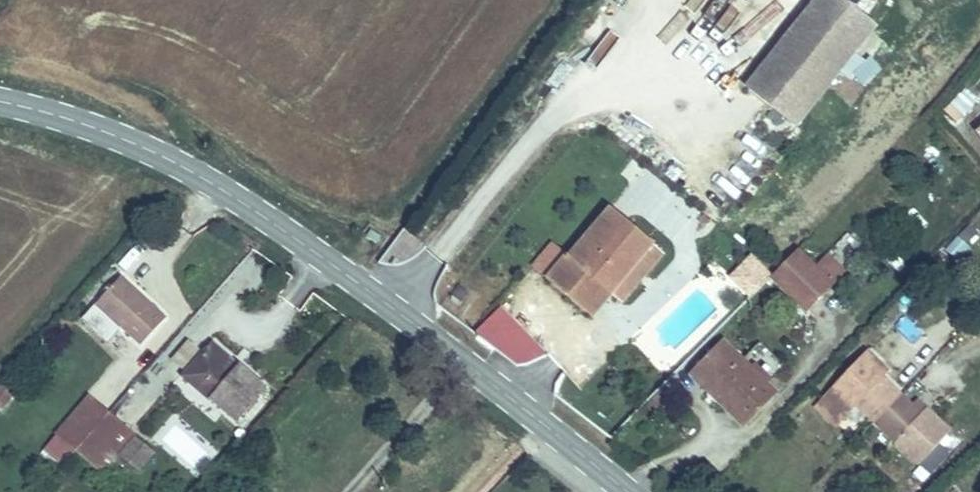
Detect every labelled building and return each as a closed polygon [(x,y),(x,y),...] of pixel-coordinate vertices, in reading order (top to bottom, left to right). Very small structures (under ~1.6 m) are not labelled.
[(864,18),(840,0),(831,0),(760,94),(789,115),(843,46),(864,18)] [(882,32),(864,18),(843,46),(861,60),(882,32)] [(807,129),(861,60),(843,46),(789,115),(807,129)] [(956,121),(979,97),(966,84),(942,108),(956,121)] [(610,204),(603,213),(623,229),(630,221),(610,204)] [(623,229),(603,213),(570,252),(614,289),(652,244),(654,241),(630,221),(623,229)] [(960,259),(978,229),(963,221),(946,251),(960,259)] [(551,276),(570,252),(554,238),(534,262),(551,276)] [(905,258),(890,241),(879,250),(894,268),(905,258)] [(664,254),(652,244),(614,289),(611,293),(622,303),(664,254)] [(773,273),(770,276),(807,312),(837,281),(800,245),(773,273)] [(614,289),(570,252),(551,276),(595,312),(611,293),(614,289)] [(829,252),(820,261),(837,278),(846,269),(829,252)] [(770,276),(773,273),(752,253),(730,275),(751,296),(770,276)] [(110,274),(89,298),(140,342),(160,319),(110,274)] [(520,372),(545,346),(499,304),(475,330),(520,372)] [(211,341),(184,374),(235,417),(263,384),(211,341)] [(774,396),(726,346),(694,375),(746,427),(774,396)] [(877,351),(841,384),(860,404),(919,467),(958,431),(937,411),(928,420),(917,409),(890,378),(895,370),(877,351)] [(118,405),(130,395),(125,389),(153,364),(143,353),(103,388),(118,405)] [(860,404),(841,384),(824,401),(844,420),(860,404)] [(55,426),(73,441),(105,405),(87,389),(55,426)] [(926,400),(917,409),(928,420),(937,411),(926,400)] [(105,405),(73,441),(96,460),(127,425),(105,405)] [(137,434),(127,425),(96,460),(107,469),(137,434)]
